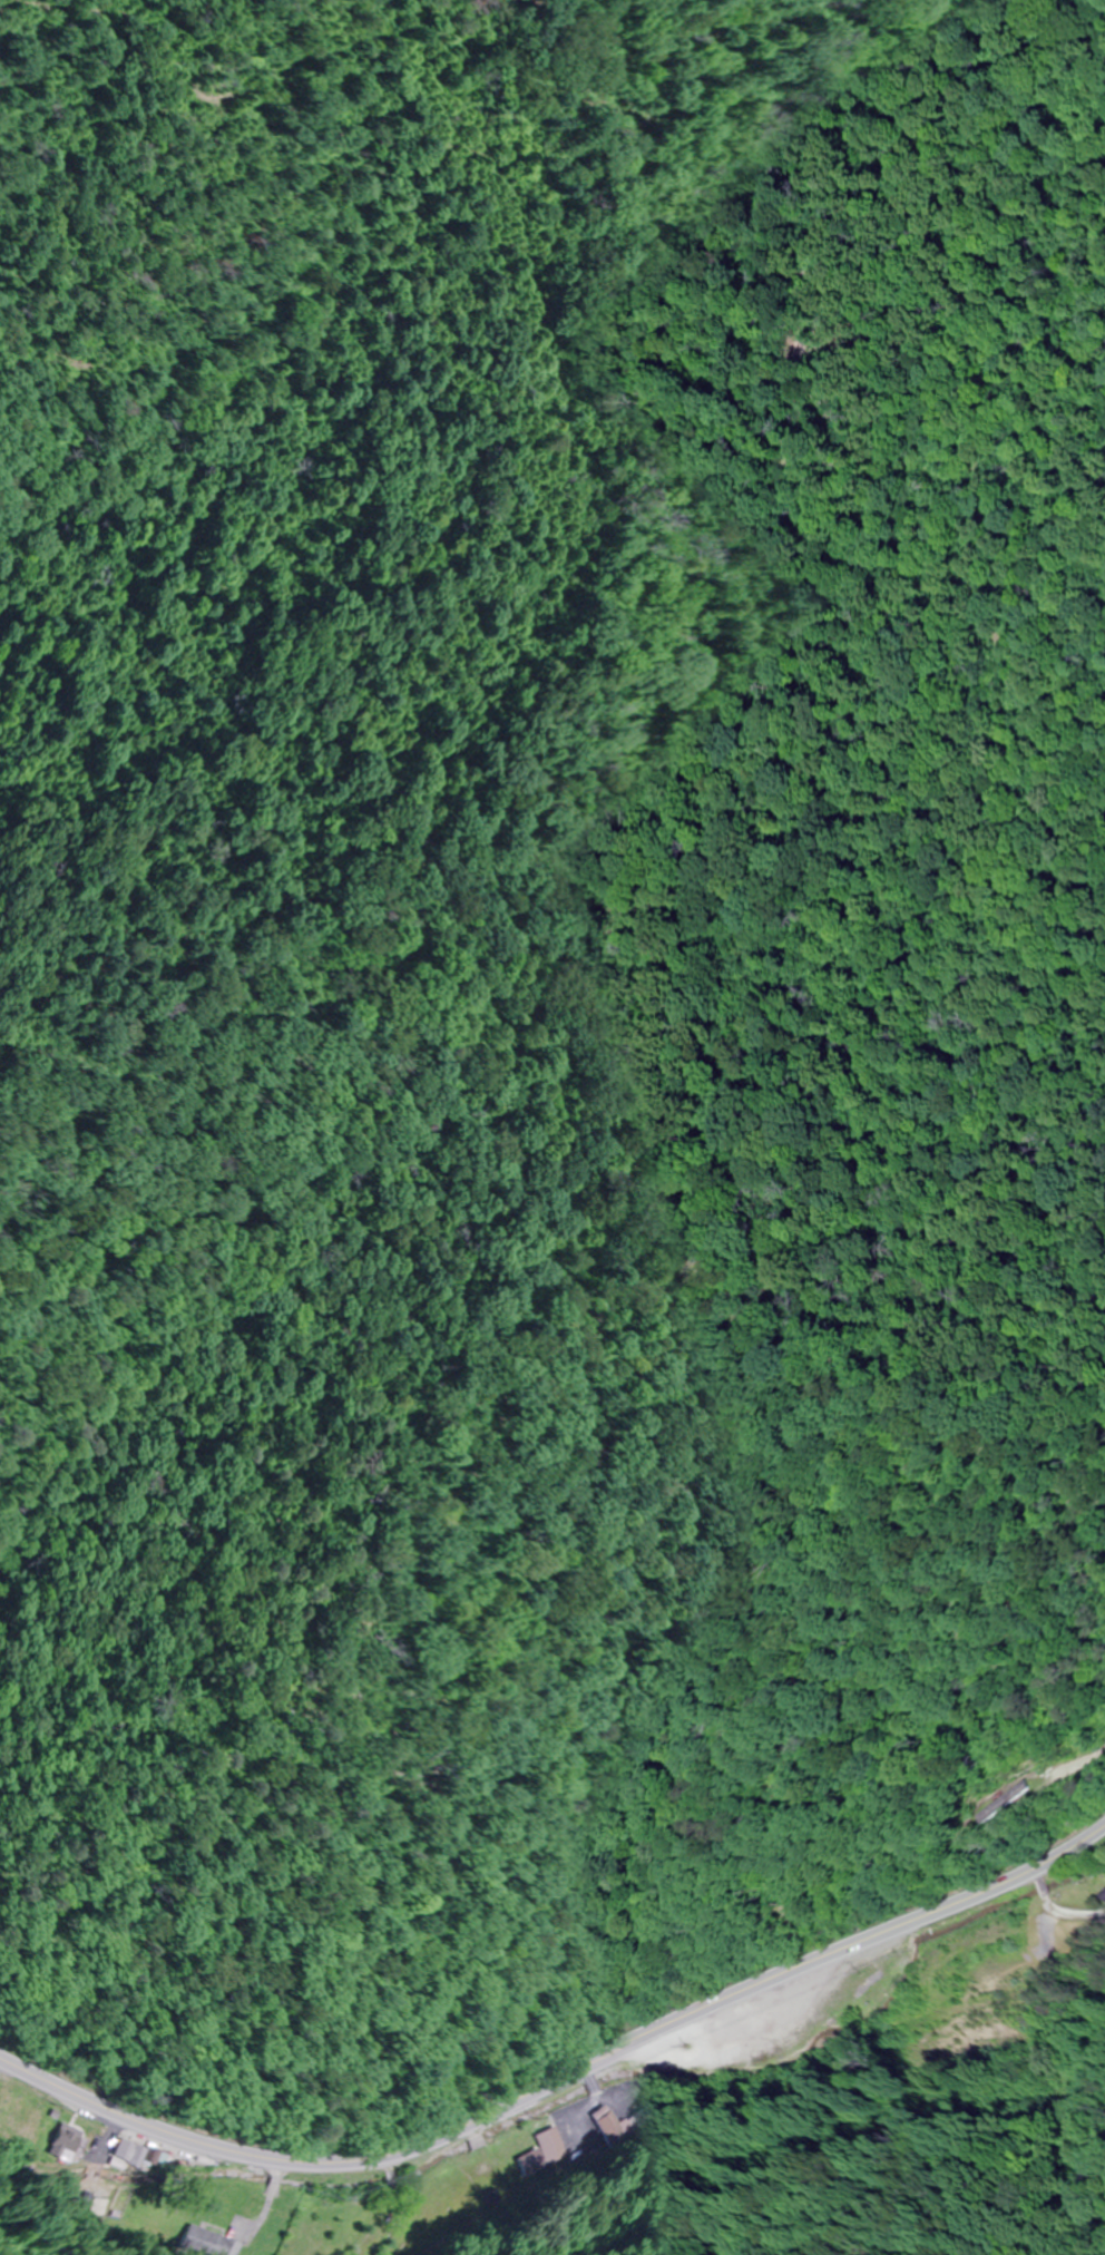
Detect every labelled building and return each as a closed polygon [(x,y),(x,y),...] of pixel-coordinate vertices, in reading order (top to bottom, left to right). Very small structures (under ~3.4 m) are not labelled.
[(988,1818),(997,1828),(1037,1790),(1028,1780),(988,1818)] [(615,2136),(603,2106),(586,2113),(597,2143),(615,2136)] [(640,2124),(637,2115),(622,2120),(625,2130),(640,2124)] [(44,2152),(68,2160),(78,2132),(55,2123),(44,2152)] [(141,2152),(116,2138),(106,2157),(131,2170),(141,2152)] [(196,2254),(239,2254),(242,2245),(191,2226),(182,2250),(196,2254)]
